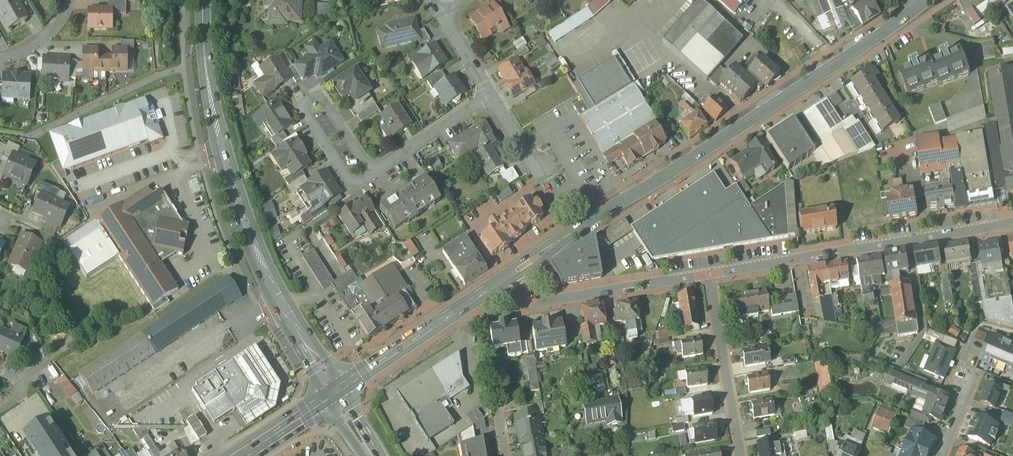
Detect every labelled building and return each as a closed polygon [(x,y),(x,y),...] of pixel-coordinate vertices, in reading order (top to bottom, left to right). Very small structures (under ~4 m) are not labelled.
[(0,2),(0,16),(4,23),(4,22),(8,30),(28,19),(17,0),(4,0),(0,2)] [(265,6),(276,7),(276,13),(273,13),(273,24),(271,24),(271,25),(286,26),(286,21),(300,22),(300,12),(297,12),(297,7),(301,7),(301,0),(265,0),(265,6)] [(588,9),(594,18),(610,4),(607,0),(598,0),(588,9)] [(700,0),(699,0),(680,21),(725,61),(743,40),(700,0)] [(734,15),(740,7),(741,7),(745,3),(744,3),(747,0),(718,0),(734,15)] [(825,16),(826,16),(843,9),(841,4),(839,0),(818,0),(825,16)] [(826,16),(831,29),(847,22),(848,23),(854,32),(862,27),(851,10),(853,9),(847,0),(839,0),(841,4),(843,9),(826,16)] [(859,5),(855,0),(847,0),(853,9),(851,10),(862,27),(880,15),(869,0),(866,0),(859,5)] [(955,0),(966,16),(962,19),(970,30),(982,22),(975,11),(988,2),(987,0),(986,0),(955,0)] [(1012,18),(1012,0),(1000,0),(1012,18)] [(127,2),(109,1),(108,10),(112,10),(112,15),(127,15),(127,2)] [(507,13),(500,2),(495,5),(495,6),(502,17),(507,13)] [(494,4),(470,19),(482,39),(490,34),(491,35),(498,31),(499,33),(508,28),(502,17),(495,6),(495,5),(494,4)] [(330,5),(315,5),(315,19),(322,19),(322,17),(329,18),(330,5)] [(588,9),(549,34),(556,43),(594,18),(588,9)] [(108,10),(89,10),(89,29),(108,29),(108,21),(112,21),(112,15),(112,10),(108,10)] [(414,21),(387,27),(388,29),(379,31),(380,36),(383,35),(386,48),(417,41),(419,40),(417,32),(414,21)] [(725,61),(680,21),(663,41),(707,81),(708,80),(719,67),(725,61)] [(945,27),(934,23),(932,29),(943,33),(945,27)] [(430,40),(424,30),(417,32),(419,40),(417,41),(421,46),(430,40)] [(539,49),(547,45),(543,37),(535,41),(539,49)] [(993,42),(982,44),(984,60),(996,58),(993,42)] [(306,59),(317,78),(343,61),(331,43),(306,59)] [(446,63),(435,45),(424,53),(411,61),(417,70),(425,65),(431,73),(446,63)] [(420,47),(407,56),(411,62),(411,61),(424,53),(420,47)] [(526,47),(513,55),(517,61),(529,53),(526,47)] [(98,50),(84,50),(84,71),(97,71),(98,71),(98,58),(98,50)] [(127,50),(113,50),(113,58),(113,71),(114,71),(127,71),(127,50)] [(930,61),(920,66),(918,61),(909,65),(911,69),(899,74),(909,96),(938,84),(940,87),(970,74),(961,52),(950,56),(949,52),(940,55),(942,60),(931,64),(930,61)] [(299,63),(292,54),(287,57),(293,67),(294,67),(299,63)] [(550,68),(559,62),(554,54),(545,60),(550,68)] [(64,59),(50,58),(49,59),(44,59),(43,79),(50,79),(50,82),(61,82),(61,80),(69,80),(69,79),(70,61),(70,60),(64,60),(64,59)] [(107,58),(98,58),(98,71),(97,71),(97,73),(107,73),(107,58)] [(277,58),(260,69),(261,70),(263,68),(269,77),(255,86),(263,99),(278,90),(277,89),(284,84),(285,85),(292,80),(287,73),(286,72),(277,58)] [(780,75),(762,58),(748,72),(748,73),(764,87),(766,90),(773,82),(775,83),(780,79),(779,76),(780,75)] [(614,59),(578,82),(595,109),(631,87),(614,59)] [(77,62),(70,61),(69,79),(76,80),(77,62)] [(515,61),(499,71),(507,83),(524,73),(520,67),(519,68),(515,61)] [(294,67),(293,67),(286,72),(287,73),(292,80),(293,80),(296,84),(302,80),(294,67)] [(719,67),(708,80),(717,87),(720,84),(719,84),(728,75),(719,67)] [(740,72),(735,67),(728,75),(719,84),(720,84),(741,103),(755,88),(760,92),(764,87),(748,73),(745,77),(740,72)] [(988,71),(997,125),(1005,175),(1008,192),(1008,195),(1012,194),(1012,67),(988,71)] [(744,68),(740,72),(745,77),(748,73),(748,72),(744,68)] [(357,69),(333,84),(347,106),(369,93),(371,91),(357,69)] [(899,122),(873,81),(878,77),(873,70),(851,84),(883,133),(899,122)] [(33,74),(4,71),(2,96),(31,99),(33,74)] [(507,83),(505,84),(506,85),(513,98),(522,92),(532,86),(530,82),(531,81),(526,72),(524,73),(507,83)] [(442,73),(427,83),(433,91),(436,89),(448,81),(442,73)] [(448,81),(436,89),(440,96),(440,99),(444,105),(446,106),(453,102),(453,103),(457,104),(460,102),(460,98),(460,97),(466,93),(455,76),(448,81)] [(595,109),(578,82),(573,85),(582,101),(586,107),(589,112),(595,109)] [(595,109),(589,112),(581,118),(587,127),(586,127),(587,128),(593,137),(592,137),(593,137),(598,146),(598,147),(599,146),(605,156),(604,156),(606,158),(615,160),(621,156),(629,169),(636,165),(636,164),(642,160),(641,159),(653,151),(654,153),(659,150),(658,148),(666,143),(662,137),(667,134),(660,121),(657,123),(634,85),(631,87),(595,109)] [(532,86),(522,92),(526,99),(536,93),(532,86)] [(357,116),(375,105),(377,104),(369,93),(347,106),(355,118),(357,116)] [(836,93),(826,100),(833,110),(843,103),(836,94),(836,93)] [(727,110),(714,98),(703,110),(716,122),(727,110)] [(107,114),(107,113),(106,114),(98,117),(97,117),(96,117),(96,118),(88,121),(88,120),(87,120),(87,121),(79,124),(79,123),(78,124),(70,127),(69,127),(68,127),(68,128),(60,131),(60,130),(59,131),(50,135),(63,172),(73,169),(74,169),(74,168),(82,165),(82,166),(83,165),(91,162),(92,162),(93,162),(101,159),(102,159),(102,158),(110,155),(110,156),(111,155),(120,152),(121,152),(121,151),(129,148),(129,149),(130,148),(138,145),(140,145),(139,145),(148,142),(149,142),(149,141),(158,138),(153,123),(157,121),(154,114),(150,115),(145,100),(135,104),(135,103),(134,104),(126,107),(124,107),(125,107),(116,110),(115,110),(115,111),(107,114)] [(852,118),(842,124),(833,110),(826,100),(801,116),(820,146),(819,146),(821,149),(831,164),(875,148),(858,122),(856,123),(852,118)] [(582,101),(573,106),(577,112),(586,107),(582,101)] [(283,112),(280,107),(281,106),(279,103),(253,119),(259,128),(266,123),(275,138),(276,138),(283,133),(294,126),(284,111),(283,112)] [(692,108),(687,103),(682,109),(687,113),(688,112),(693,116),(697,113),(692,108)] [(936,124),(947,120),(941,103),(929,108),(936,124)] [(713,121),(695,104),(692,108),(697,113),(698,113),(706,126),(713,121)] [(375,105),(357,116),(362,123),(380,112),(375,105)] [(398,105),(381,116),(389,128),(384,132),(383,131),(382,132),(389,141),(403,132),(402,131),(410,126),(411,126),(398,105)] [(984,107),(947,121),(949,134),(986,120),(984,107)] [(693,116),(680,124),(690,140),(708,128),(706,126),(698,113),(697,113),(693,116)] [(814,154),(793,122),(767,139),(771,145),(788,171),(801,163),(814,154)] [(490,148),(493,152),(500,148),(484,123),(450,145),(459,160),(480,147),(483,152),(490,148)] [(900,124),(890,130),(896,140),(907,135),(900,124)] [(983,134),(956,138),(957,140),(940,143),(939,137),(916,140),(924,189),(952,184),(956,208),(956,210),(968,208),(968,207),(969,207),(995,203),(994,198),(993,194),(1008,192),(1005,175),(997,125),(982,128),(983,134)] [(283,133),(276,138),(275,138),(271,140),(276,148),(283,143),(287,140),(283,133)] [(287,140),(283,143),(286,147),(286,148),(290,153),(297,148),(303,145),(296,134),(287,140)] [(761,141),(749,149),(750,150),(731,162),(743,179),(744,178),(746,181),(754,176),(752,173),(761,167),(766,175),(772,171),(772,172),(774,171),(773,169),(777,166),(768,152),(771,145),(767,139),(762,142),(761,141)] [(7,147),(1,162),(9,166),(14,155),(17,156),(20,148),(9,143),(7,147)] [(297,148),(290,153),(286,148),(275,156),(284,170),(287,168),(293,177),(301,171),(310,166),(304,156),(307,154),(306,153),(305,154),(302,150),(300,151),(297,148)] [(490,148),(483,152),(474,157),(475,158),(477,157),(489,175),(497,170),(498,172),(503,169),(493,152),(490,148)] [(814,154),(801,163),(808,173),(831,164),(821,149),(814,154)] [(17,156),(14,155),(9,166),(4,176),(27,186),(36,165),(17,156)] [(437,160),(431,164),(434,169),(441,166),(437,160)] [(58,162),(52,165),(57,174),(63,171),(58,162)] [(513,169),(501,176),(507,187),(519,179),(513,169)] [(301,171),(293,177),(296,182),(305,176),(301,171)] [(309,183),(308,183),(309,184),(301,190),(315,210),(323,205),(340,195),(326,172),(309,183)] [(683,190),(679,192),(681,195),(631,228),(652,261),(721,249),(771,240),(750,207),(749,207),(735,186),(725,192),(713,174),(688,190),(686,188),(683,190)] [(296,182),(291,185),(297,193),(301,190),(309,184),(308,183),(309,183),(305,176),(296,182)] [(421,180),(380,207),(396,230),(408,222),(410,224),(418,218),(417,216),(441,201),(426,177),(425,178),(426,179),(422,182),(421,180)] [(750,191),(743,181),(737,185),(744,195),(750,191)] [(60,191),(41,183),(37,194),(43,197),(40,204),(37,203),(33,213),(48,220),(47,223),(58,227),(61,228),(70,208),(55,201),(60,191)] [(793,183),(785,184),(789,237),(797,236),(793,183)] [(785,184),(750,207),(771,240),(789,237),(785,184)] [(924,189),(928,212),(939,211),(939,212),(945,211),(945,210),(956,208),(952,184),(924,189)] [(147,188),(96,222),(95,223),(119,258),(155,313),(156,313),(156,312),(169,304),(170,303),(169,302),(169,303),(166,299),(178,291),(161,265),(177,255),(183,256),(189,226),(183,225),(161,191),(152,196),(147,188)] [(908,192),(892,194),(893,200),(882,201),(885,217),(890,217),(891,220),(902,218),(902,219),(908,218),(908,217),(918,216),(915,196),(909,197),(908,192)] [(366,198),(359,203),(359,202),(339,215),(352,235),(365,226),(368,231),(377,225),(380,229),(370,213),(374,211),(366,198)] [(260,204),(265,221),(278,218),(272,200),(260,204)] [(531,200),(527,202),(526,201),(518,206),(519,207),(513,211),(526,231),(527,231),(525,229),(531,226),(532,227),(540,222),(540,221),(543,218),(540,213),(543,211),(537,201),(533,204),(531,200)] [(849,207),(852,225),(875,222),(872,203),(849,207)] [(833,210),(799,216),(802,235),(836,229),(833,210)] [(526,231),(513,211),(513,212),(514,214),(508,217),(508,216),(496,224),(500,229),(511,246),(510,244),(513,242),(514,243),(522,237),(520,235),(526,231)] [(333,229),(339,225),(335,219),(329,222),(333,229)] [(58,227),(47,223),(43,232),(53,237),(54,237),(58,227)] [(95,223),(63,244),(87,280),(119,258),(95,223)] [(616,224),(599,235),(617,262),(624,258),(618,249),(625,244),(625,243),(626,242),(624,238),(625,238),(622,234),(616,224)] [(272,242),(281,239),(277,225),(268,228),(272,242)] [(630,228),(622,234),(625,238),(624,238),(626,242),(625,243),(625,244),(626,244),(627,243),(628,244),(636,238),(630,228)] [(492,229),(486,233),(487,235),(481,239),(493,257),(499,253),(500,255),(508,249),(507,248),(511,246),(500,229),(495,233),(492,229)] [(43,232),(40,231),(36,240),(42,243),(42,244),(49,247),(53,237),(43,232)] [(36,240),(23,235),(9,266),(26,273),(30,264),(32,265),(42,244),(42,243),(36,240)] [(330,237),(325,240),(329,247),(334,243),(330,237)] [(488,271),(466,238),(443,253),(465,286),(488,271)] [(404,244),(413,258),(419,254),(410,240),(404,244)] [(968,242),(944,246),(947,265),(971,261),(968,242)] [(999,243),(978,246),(981,264),(982,269),(984,269),(985,277),(1008,273),(1003,247),(999,247),(999,243)] [(939,247),(914,251),(917,269),(942,265),(939,247)] [(352,271),(334,282),(314,251),(303,258),(324,290),(332,285),(339,295),(359,282),(352,271)] [(906,252),(885,256),(888,275),(900,273),(909,272),(909,271),(906,252)] [(570,254),(554,265),(566,282),(574,277),(578,282),(590,275),(586,269),(582,271),(570,254)] [(882,256),(869,258),(874,286),(882,285),(881,276),(885,275),(882,256)] [(349,267),(343,258),(338,261),(344,270),(349,267)] [(869,258),(856,260),(859,276),(859,279),(864,279),(865,288),(874,286),(869,258)] [(846,262),(827,265),(830,284),(848,281),(849,281),(846,262)] [(979,281),(976,264),(969,265),(976,304),(983,303),(979,280),(979,281)] [(982,269),(981,264),(976,264),(979,281),(979,280),(983,280),(985,279),(985,277),(984,269),(982,269)] [(566,282),(554,265),(549,268),(561,286),(567,285),(566,282)] [(827,265),(808,269),(811,287),(830,284),(827,265)] [(391,266),(363,284),(359,282),(339,295),(337,297),(337,300),(340,302),(342,301),(342,300),(352,294),(364,312),(370,309),(383,329),(399,319),(400,321),(403,321),(404,318),(403,316),(416,308),(404,291),(407,289),(391,266)] [(911,282),(901,283),(900,273),(888,275),(890,287),(892,295),(896,319),(897,325),(917,322),(911,282)] [(228,278),(166,318),(179,339),(217,314),(242,298),(228,278)] [(949,278),(942,279),(946,302),(954,301),(949,278)] [(848,281),(830,284),(831,290),(849,287),(848,281)] [(830,284),(811,287),(813,300),(832,296),(831,290),(830,284)] [(890,287),(881,289),(882,297),(892,295),(890,287)] [(757,294),(733,298),(733,299),(730,299),(732,307),(735,307),(737,317),(752,314),(753,315),(757,314),(756,314),(769,312),(766,290),(757,292),(757,294)] [(692,291),(686,293),(686,295),(678,296),(681,316),(684,316),(697,314),(694,293),(693,294),(692,291)] [(874,292),(862,294),(863,303),(875,301),(874,292)] [(364,312),(352,294),(342,300),(342,301),(354,319),(364,312)] [(796,295),(780,298),(781,304),(771,306),(772,317),(799,313),(796,295)] [(983,303),(986,322),(994,323),(1012,327),(1012,304),(1012,298),(987,302),(983,303)] [(602,303),(582,307),(586,328),(594,327),(606,325),(602,303)] [(636,303),(618,306),(619,310),(621,321),(621,325),(626,324),(627,334),(636,333),(635,323),(639,322),(636,303)] [(364,312),(354,319),(367,339),(383,329),(370,309),(364,312)] [(697,314),(684,316),(686,328),(683,328),(683,329),(699,326),(697,314)] [(681,316),(677,320),(679,328),(683,328),(686,328),(684,316),(681,316)] [(166,318),(80,375),(93,395),(179,339),(166,318)] [(896,319),(884,324),(885,330),(897,325),(896,319)] [(506,321),(499,323),(499,326),(490,328),(496,360),(502,359),(501,349),(507,348),(509,358),(521,356),(520,346),(519,338),(522,337),(520,325),(517,326),(516,324),(508,325),(507,325),(506,321)] [(562,323),(553,325),(553,323),(550,321),(544,322),(542,325),(542,326),(533,328),(537,353),(547,351),(547,355),(559,353),(558,349),(566,348),(565,341),(569,340),(568,332),(564,333),(562,323)] [(917,322),(897,325),(899,337),(919,334),(917,322)] [(16,358),(28,330),(17,326),(13,335),(0,329),(0,351),(16,358)] [(952,326),(948,333),(957,338),(961,330),(952,326)] [(594,327),(586,328),(581,329),(584,350),(597,348),(594,327)] [(945,337),(930,330),(926,336),(943,343),(945,337)] [(1007,338),(989,331),(984,343),(997,349),(1000,343),(1004,345),(1007,338)] [(656,344),(666,344),(665,337),(672,336),(671,332),(656,332),(656,344)] [(477,337),(468,337),(469,352),(478,351),(477,337)] [(701,340),(681,343),(683,359),(703,356),(702,347),(704,347),(703,341),(701,341),(701,340)] [(956,351),(937,343),(930,359),(932,360),(927,371),(925,370),(925,371),(944,379),(956,351)] [(996,351),(978,343),(971,359),(990,367),(994,357),(996,351)] [(243,405),(235,410),(247,427),(276,409),(281,386),(256,348),(233,362),(244,378),(249,388),(249,394),(248,398),(243,405)] [(763,349),(742,352),(743,353),(741,354),(742,359),(744,359),(745,368),(771,364),(769,355),(764,356),(763,349)] [(459,353),(397,393),(410,414),(411,413),(415,420),(414,421),(428,442),(455,425),(445,410),(449,408),(446,403),(470,388),(463,378),(459,353)] [(916,377),(867,356),(865,359),(893,370),(891,373),(891,374),(896,376),(913,383),(916,377)] [(534,357),(525,359),(531,392),(540,391),(535,365),(535,361),(534,357)] [(1002,361),(994,357),(990,367),(998,370),(1002,361)] [(794,358),(782,360),(783,366),(795,364),(794,358)] [(212,375),(235,410),(243,405),(248,398),(249,394),(249,388),(244,378),(233,362),(226,366),(212,375)] [(820,364),(815,365),(820,393),(825,392),(820,366),(820,364)] [(827,365),(820,366),(825,392),(832,391),(827,365)] [(705,370),(685,373),(688,389),(708,386),(706,377),(709,377),(708,371),(705,371),(705,370)] [(197,388),(193,391),(214,423),(235,410),(212,375),(196,386),(197,388)] [(603,375),(591,377),(594,396),(606,394),(603,375)] [(767,375),(747,378),(747,380),(745,380),(746,386),(748,385),(750,394),(770,391),(767,375)] [(65,376),(56,383),(69,399),(77,392),(65,376)] [(913,383),(896,376),(892,386),(921,398),(929,401),(933,392),(925,388),(913,383)] [(928,382),(916,377),(913,383),(925,388),(928,382)] [(997,384),(990,381),(980,403),(995,409),(1005,387),(998,385),(999,384),(998,383),(997,384)] [(791,383),(780,385),(781,392),(792,391),(791,383)] [(950,398),(933,391),(933,392),(929,401),(923,415),(931,418),(940,422),(950,398)] [(710,397),(691,401),(692,405),(687,406),(689,416),(694,415),(694,418),(713,414),(711,404),(713,404),(712,398),(710,399),(710,397)] [(931,418),(923,415),(929,401),(921,398),(912,417),(910,415),(910,416),(926,423),(929,424),(931,418)] [(617,400),(585,406),(584,406),(584,407),(587,423),(587,424),(588,424),(608,421),(609,425),(608,425),(609,426),(610,426),(620,424),(621,424),(621,423),(620,418),(621,418),(621,417),(618,401),(618,400),(617,400)] [(772,401),(751,404),(751,405),(749,406),(750,412),(753,411),(754,420),(774,417),(772,401)] [(882,404),(872,428),(888,435),(898,411),(882,404)] [(542,405),(520,408),(521,415),(535,413),(536,416),(539,416),(544,415),(542,405)] [(991,414),(979,409),(975,418),(987,423),(991,414)] [(478,410),(468,416),(474,426),(484,419),(478,410)] [(1004,411),(1002,418),(1012,422),(1012,415),(1004,411)] [(521,415),(515,416),(520,444),(521,444),(543,440),(539,416),(536,416),(535,413),(521,415)] [(926,423),(910,416),(905,428),(912,431),(913,430),(924,435),(922,432),(926,423)] [(207,436),(195,417),(187,423),(190,428),(199,442),(207,436)] [(688,418),(676,420),(677,426),(684,424),(689,424),(688,418)] [(975,418),(974,418),(966,437),(981,444),(981,443),(991,447),(995,439),(985,435),(989,424),(987,423),(975,418)] [(49,419),(23,436),(36,455),(73,455),(49,419)] [(1012,425),(1000,419),(996,428),(1009,433),(1012,425)] [(677,426),(672,427),(673,433),(685,431),(684,424),(677,426)] [(714,424),(693,428),(693,430),(688,431),(690,442),(691,442),(691,445),(717,440),(716,431),(717,430),(716,426),(715,426),(714,424)] [(832,425),(824,426),(827,444),(835,442),(832,425)] [(474,426),(459,436),(461,446),(466,445),(465,444),(477,443),(474,426)] [(199,442),(190,428),(185,431),(192,446),(199,442)] [(770,430),(756,432),(757,438),(771,436),(770,430)] [(924,435),(913,430),(912,431),(907,445),(929,455),(932,447),(934,448),(937,440),(924,435)] [(145,438),(140,431),(133,431),(140,441),(145,438)] [(794,433),(782,436),(784,446),(792,445),(790,438),(795,437),(794,433)] [(148,436),(145,438),(140,441),(147,451),(150,455),(161,455),(148,436)] [(521,444),(523,455),(546,455),(544,440),(543,440),(521,444)] [(465,444),(466,445),(461,446),(462,455),(488,455),(487,449),(488,449),(487,441),(477,443),(465,444)] [(758,444),(760,455),(777,455),(776,450),(775,441),(758,444)] [(177,443),(170,448),(174,455),(181,451),(182,452),(184,450),(179,442),(177,443)] [(562,445),(563,450),(557,451),(558,455),(571,455),(569,444),(562,445)] [(840,444),(836,453),(839,454),(838,455),(858,455),(860,452),(840,444)] [(907,445),(904,452),(897,449),(894,455),(929,455),(907,445)]
